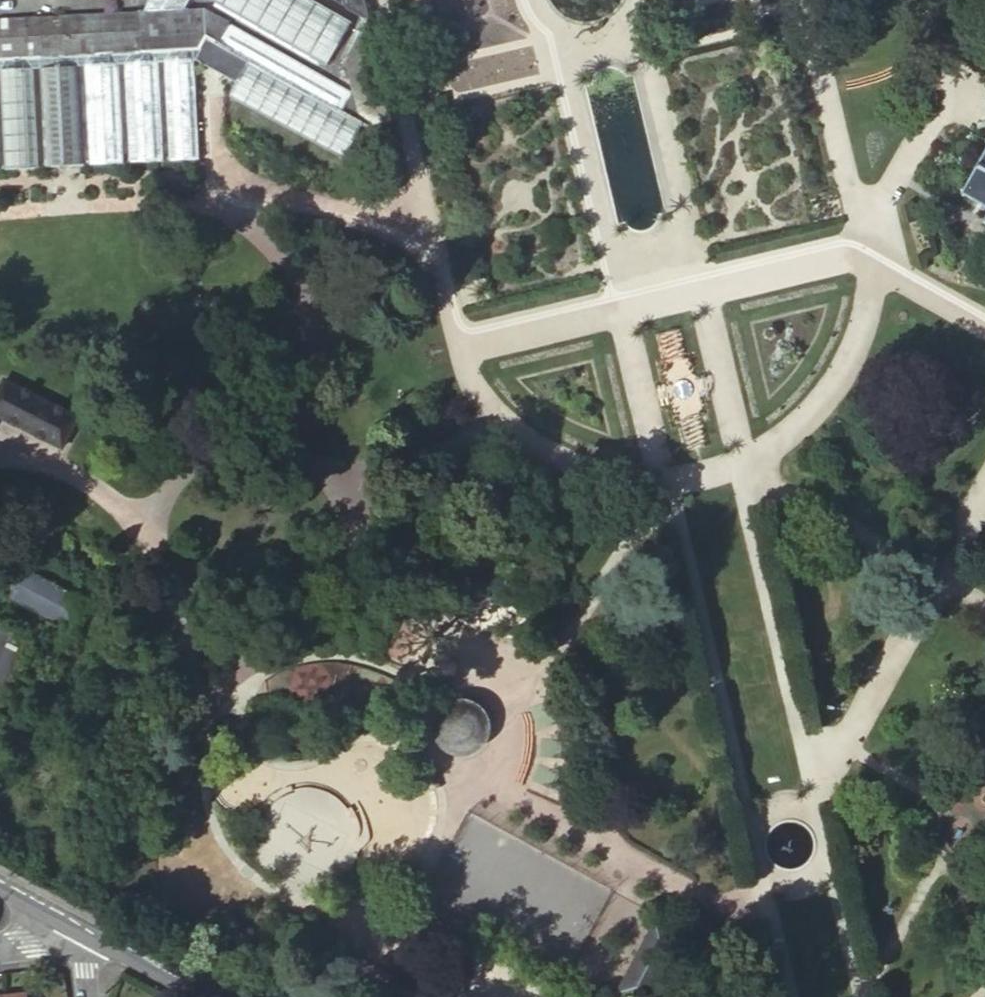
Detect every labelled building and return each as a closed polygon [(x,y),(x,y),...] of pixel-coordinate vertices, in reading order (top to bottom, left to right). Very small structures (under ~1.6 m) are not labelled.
[(330,65),(355,21),(366,0),(216,0),(330,65)] [(359,88),(206,3),(204,3),(203,3),(62,10),(63,28),(55,28),(54,11),(0,13),(0,82),(4,162),(37,160),(33,62),(39,61),(44,160),(83,157),(78,59),(84,58),(90,158),(124,156),(120,57),(126,57),(131,155),(162,153),(158,55),(164,55),(169,153),(198,151),(194,53),(208,52),(218,57),(237,68),(227,87),(350,157),(370,123),(359,88)] [(365,25),(348,56),(359,88),(370,123),(395,119),(374,24),(365,25)] [(963,192),(984,205),(984,154),(963,192)] [(0,392),(0,412),(67,448),(85,414),(10,374),(0,392)] [(25,573),(12,597),(77,632),(90,608),(25,573)] [(488,583),(476,578),(469,584),(470,596),(480,600),(489,594),(488,583)] [(35,641),(0,622),(0,703),(35,641)] [(450,700),(446,703),(448,706),(445,707),(443,710),(439,716),(436,721),(435,727),(435,734),(438,740),(442,745),(449,752),(456,755),(462,756),(467,756),(470,755),(475,753),(479,751),(483,747),(486,743),(489,739),(490,734),(494,736),(494,732),(494,726),(494,721),(492,715),(491,711),(487,707),(482,704),(475,700),(469,698),(464,697),(459,698),(454,699),(450,700)] [(655,915),(614,984),(637,996),(640,996),(679,929),(655,915)]
